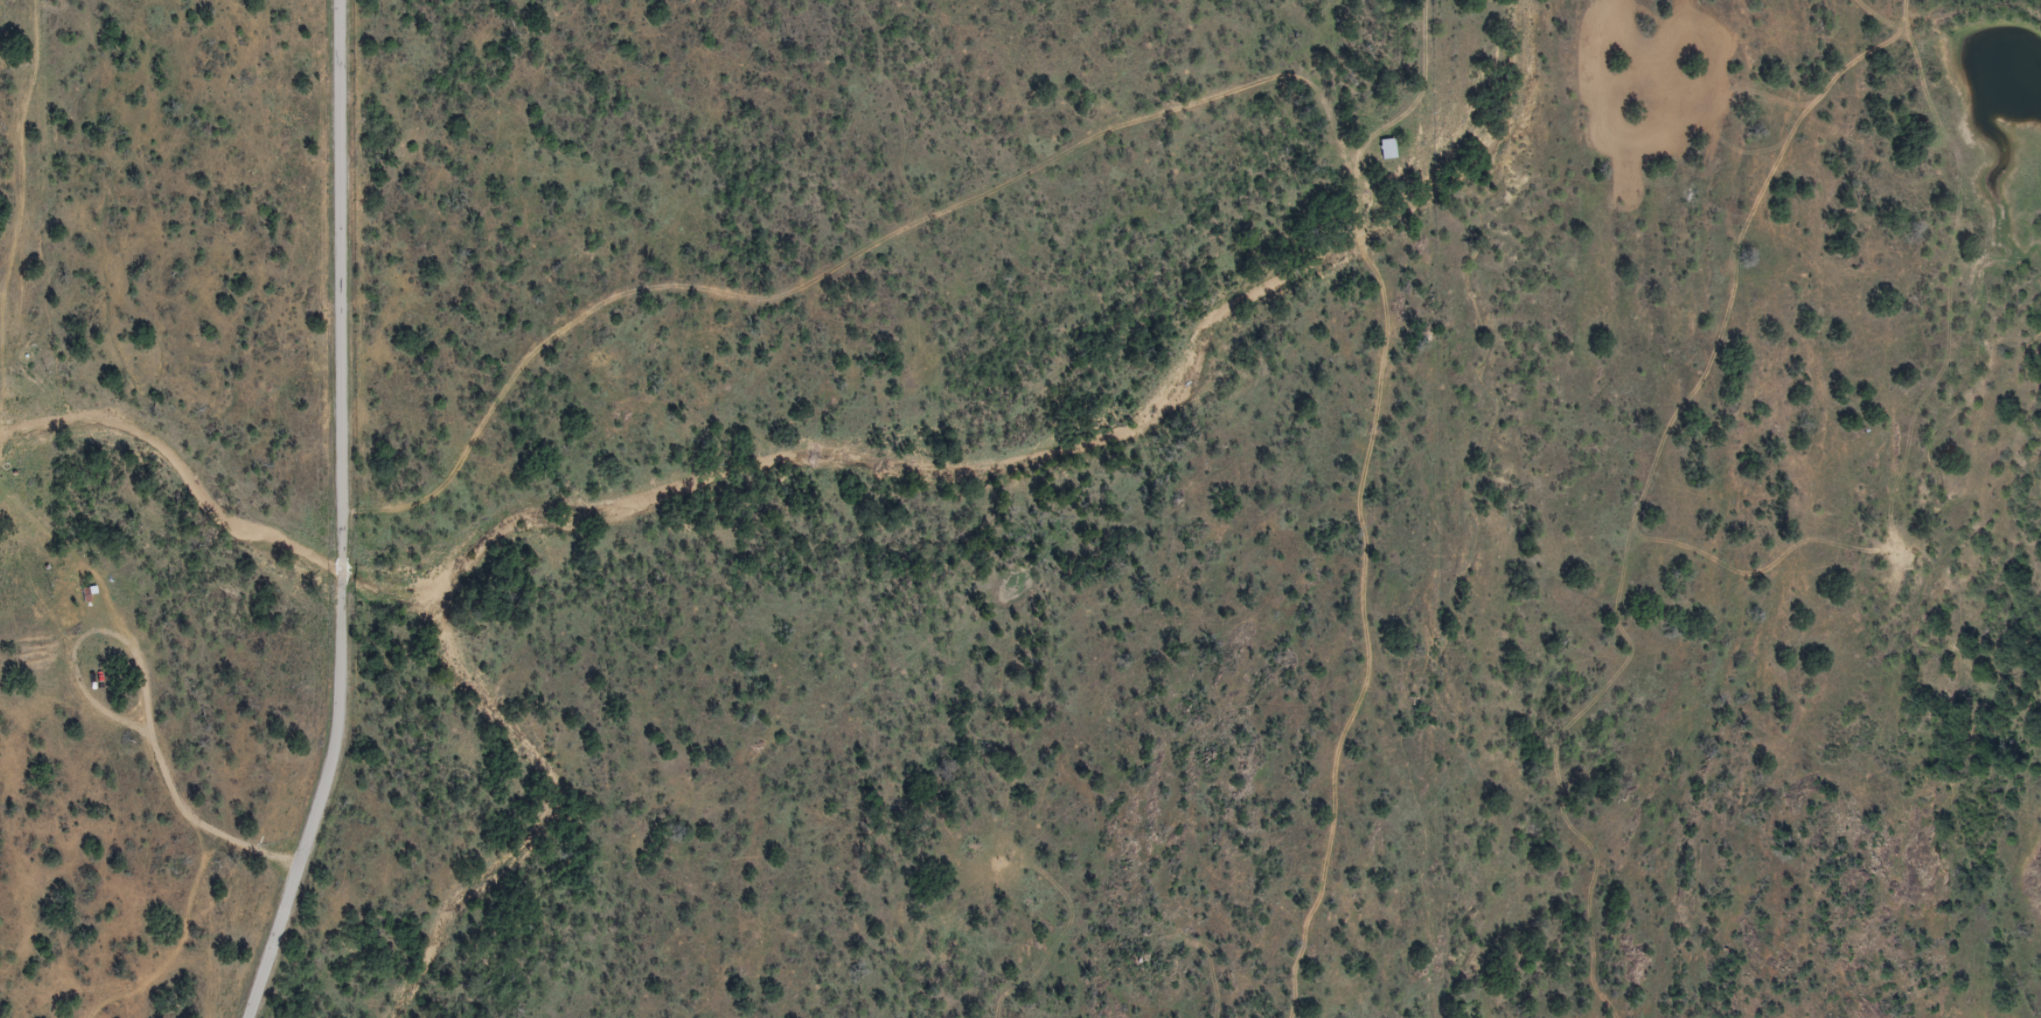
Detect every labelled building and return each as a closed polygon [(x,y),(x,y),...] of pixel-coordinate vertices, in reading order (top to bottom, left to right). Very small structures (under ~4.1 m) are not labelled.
[(1393,140),(1378,140),(1378,160),(1393,160),(1393,140)]
